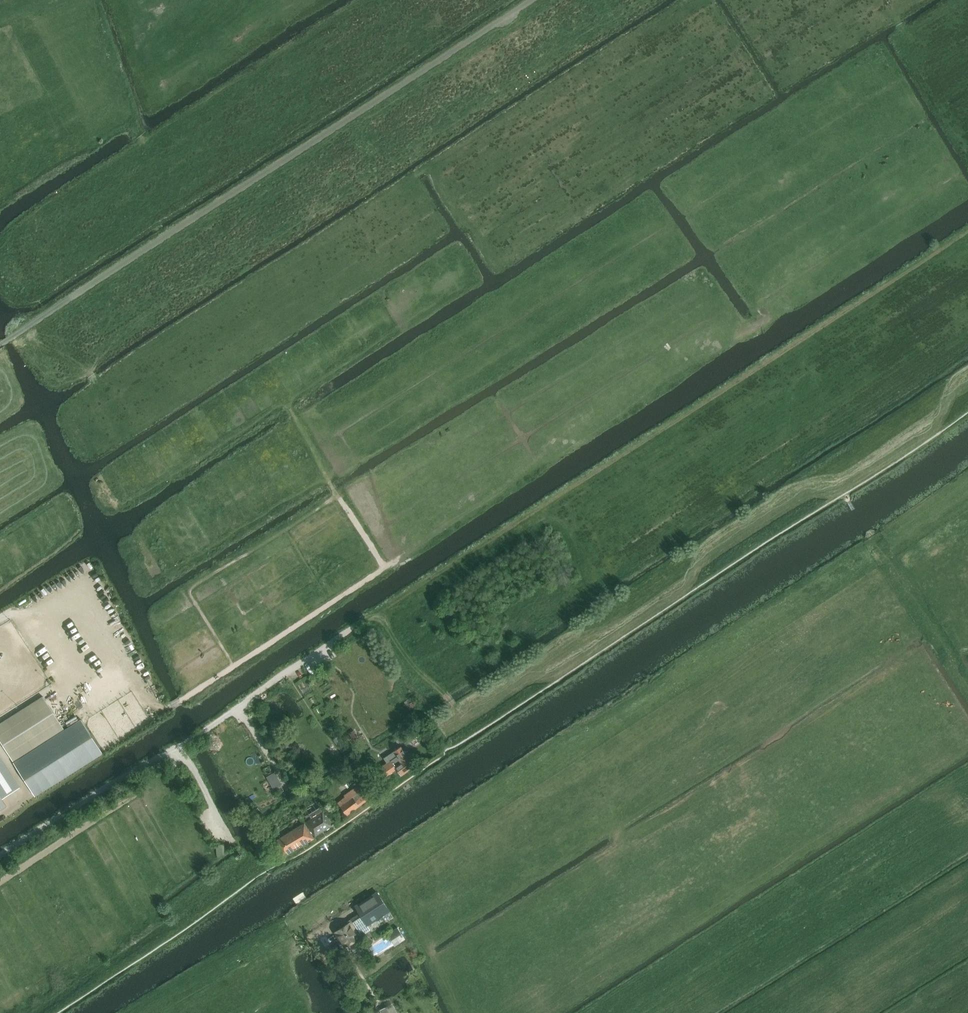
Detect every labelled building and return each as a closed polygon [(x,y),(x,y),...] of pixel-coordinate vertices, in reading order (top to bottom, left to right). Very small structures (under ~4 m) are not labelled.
[(0,723),(0,740),(13,760),(63,728),(43,696),(0,723)] [(412,698),(406,701),(410,709),(416,705),(412,698)] [(81,719),(14,762),(35,795),(102,752),(81,719)] [(359,739),(354,730),(348,733),(354,742),(359,739)] [(287,749),(295,746),(291,738),(284,742),(287,749)] [(387,763),(375,771),(381,780),(396,769),(401,776),(414,767),(412,763),(408,758),(400,747),(394,751),(394,750),(384,758),(387,763)] [(359,758),(348,765),(357,777),(367,770),(359,758)] [(1,797),(17,788),(0,762),(0,795),(1,797)] [(266,777),(273,789),(282,784),(275,772),(266,777)] [(371,797),(361,784),(349,792),(350,794),(338,803),(347,815),(371,797)] [(322,812),(320,808),(309,814),(311,819),(306,822),(315,836),(331,826),(322,812)] [(304,823),(274,842),(283,857),(314,838),(304,823)] [(351,922),(336,932),(340,939),(345,946),(359,937),(370,930),(367,925),(389,911),(377,892),(355,906),(362,916),(351,922)] [(406,938),(398,925),(387,932),(388,933),(395,944),(395,945),(406,938)] [(395,944),(388,933),(370,948),(375,955),(395,944)] [(380,1009),(382,1012),(398,1012),(392,1003),(380,1009)]
